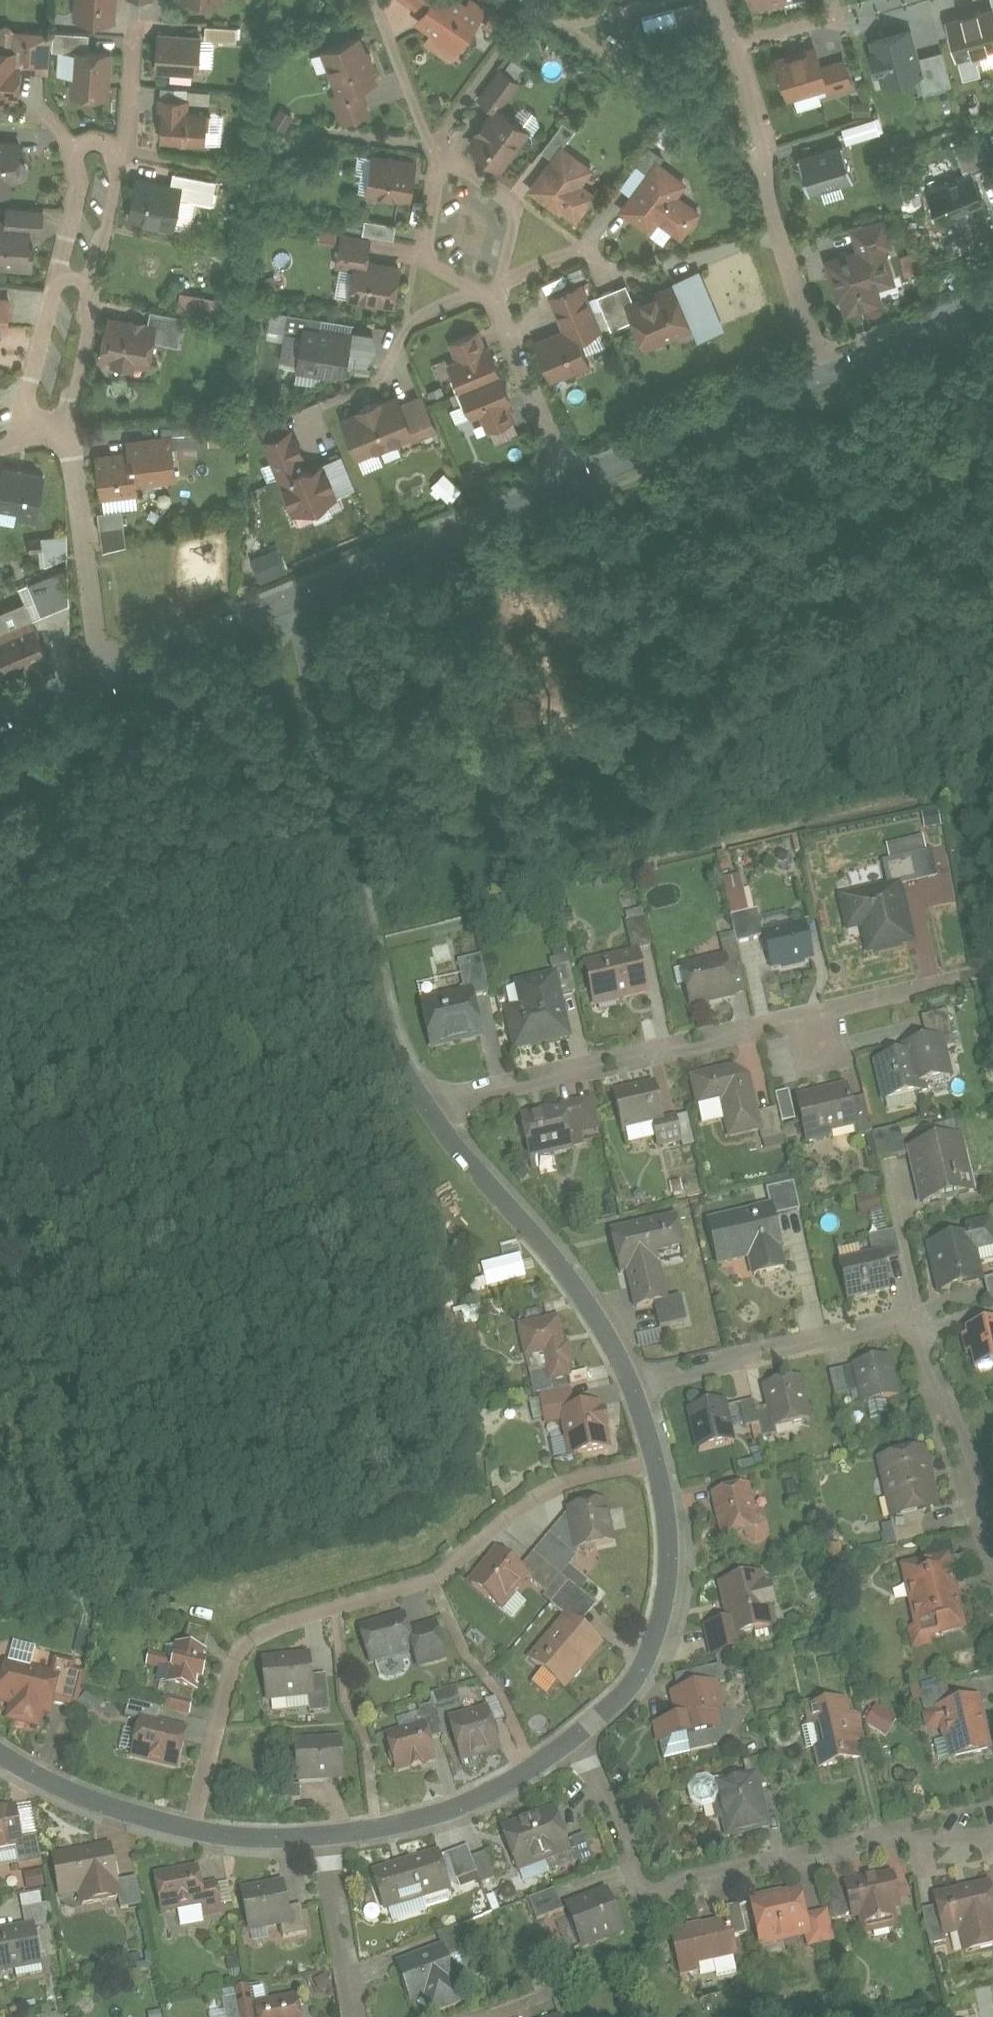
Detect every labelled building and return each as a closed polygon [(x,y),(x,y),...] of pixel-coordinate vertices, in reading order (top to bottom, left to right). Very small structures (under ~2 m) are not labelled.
[(70,21),(109,23),(110,0),(72,0),(70,21)] [(450,59),(484,12),(467,0),(464,5),(457,0),(393,0),(415,16),(409,25),(430,40),(428,44),(450,59)] [(748,15),(803,0),(745,0),(748,15)] [(945,18),(956,58),(992,48),(992,4),(945,18)] [(491,11),(479,28),(494,38),(506,22),(491,11)] [(47,34),(11,32),(5,26),(0,25),(0,101),(7,101),(7,99),(15,99),(17,74),(45,76),(46,50),(47,34)] [(905,32),(870,42),(883,90),(917,81),(919,80),(914,63),(905,32)] [(67,51),(85,52),(86,35),(47,33),(47,34),(46,50),(67,51)] [(152,33),(149,75),(194,78),(197,36),(152,33)] [(376,82),(357,37),(316,53),(333,96),(326,99),(336,126),(366,114),(357,90),(376,82)] [(814,47),(770,61),(784,105),(818,94),(820,102),(853,91),(842,59),(820,66),(814,47)] [(106,102),(109,53),(85,52),(67,51),(64,99),(106,102)] [(940,55),(914,63),(919,80),(917,81),(922,97),(951,88),(940,55)] [(491,109),(498,114),(517,86),(495,70),(473,101),(489,112),(491,109)] [(206,101),(207,91),(187,89),(186,99),(206,101)] [(155,132),(154,144),(200,147),(203,113),(184,112),(185,100),(154,98),(151,132),(155,132)] [(866,104),(849,104),(849,119),(866,119),(866,104)] [(286,132),(295,116),(283,109),(274,126),(286,132)] [(464,148),(500,173),(527,134),(498,114),(491,109),(489,112),(484,118),(482,117),(469,135),(472,137),(464,148)] [(840,128),(845,144),(879,133),(873,117),(840,128)] [(537,152),(547,160),(557,147),(558,148),(570,132),(559,124),(537,152)] [(949,148),(960,176),(968,173),(987,165),(976,137),(949,148)] [(17,164),(18,139),(0,138),(0,199),(7,199),(8,186),(15,186),(19,186),(23,184),(26,180),(27,176),(26,172),(24,168),(21,165),(17,164)] [(794,159),(805,197),(851,184),(840,146),(794,159)] [(547,160),(523,192),(556,217),(558,215),(572,226),(594,197),(579,187),(590,172),(558,148),(557,147),(547,160)] [(408,204),(413,161),(369,155),(363,198),(408,204)] [(652,161),(614,214),(647,238),(655,227),(677,243),(698,214),(676,198),(685,185),(652,161)] [(937,226),(982,208),(968,173),(960,176),(953,179),(954,182),(948,184),(947,181),(922,191),(937,226)] [(168,175),(166,187),(177,189),(175,201),(208,207),(212,183),(168,175)] [(126,225),(168,234),(175,201),(177,189),(166,187),(135,181),(126,225)] [(3,209),(2,222),(0,222),(0,272),(28,275),(31,238),(40,239),(42,213),(3,209)] [(853,252),(819,263),(833,306),(836,305),(841,320),(881,307),(876,292),(894,287),(881,248),(888,245),(880,221),(847,232),(853,252)] [(361,222),(358,238),(367,239),(389,243),(392,227),(361,222)] [(316,244),(332,247),(335,234),(318,231),(316,244)] [(344,302),(391,310),(398,267),(363,261),(367,239),(358,238),(335,234),(332,247),(329,266),(350,270),(344,302)] [(699,276),(670,289),(689,333),(695,346),(724,333),(699,276)] [(558,331),(531,342),(548,385),(589,369),(578,342),(601,332),(581,283),(544,298),(558,331)] [(609,333),(630,324),(622,306),(630,302),(623,285),(593,298),(609,333)] [(630,302),(622,306),(630,324),(643,353),(689,333),(670,289),(668,285),(630,302)] [(216,314),(219,295),(176,291),(174,310),(216,314)] [(1,342),(1,334),(7,335),(9,302),(0,301),(0,342),(1,342)] [(147,313),(145,326),(154,327),(151,343),(179,348),(184,320),(147,313)] [(126,323),(105,319),(97,362),(105,364),(105,367),(133,372),(133,369),(146,371),(151,343),(154,327),(145,326),(142,325),(143,322),(127,319),(126,323)] [(293,372),(340,380),(342,365),(365,369),(371,333),(348,330),(347,333),(300,326),(299,336),(282,333),(277,362),(294,364),(293,372)] [(510,403),(487,347),(483,348),(476,331),(446,344),(453,361),(445,364),(468,420),(476,417),(484,435),(511,424),(503,406),(510,403)] [(353,414),(338,420),(355,461),(398,442),(401,449),(436,435),(419,395),(399,404),(395,396),(378,403),(377,400),(352,411),(353,414)] [(258,442),(256,443),(289,521),(323,507),(322,505),(354,492),(338,453),(320,461),(301,455),(290,428),(287,430),(283,419),(254,431),(258,442)] [(192,428),(159,428),(159,439),(170,438),(171,448),(193,448),(192,428)] [(92,457),(97,502),(134,498),(133,488),(175,483),(171,448),(170,438),(159,439),(124,443),(125,454),(92,457)] [(1,466),(0,473),(0,505),(18,508),(16,518),(36,522),(44,473),(1,466)] [(452,486),(441,475),(429,488),(441,499),(452,486)] [(96,509),(99,547),(123,545),(120,508),(96,509)] [(65,558),(64,533),(38,534),(39,559),(65,558)] [(281,572),(273,553),(249,563),(257,582),(281,572)] [(68,572),(26,588),(40,620),(69,611),(68,572)] [(20,604),(0,612),(0,672),(2,677),(44,659),(20,604)] [(882,867),(886,888),(901,885),(926,879),(922,858),(882,867)] [(778,876),(789,875),(788,863),(777,864),(778,876)] [(865,960),(915,949),(901,885),(886,888),(836,899),(844,934),(859,931),(865,960)] [(644,910),(624,911),(627,946),(646,945),(644,910)] [(734,950),(761,944),(760,938),(754,915),(727,922),(734,950)] [(769,977),(812,967),(803,927),(760,938),(761,944),(769,977)] [(607,1008),(647,999),(637,955),(578,968),(590,1020),(608,1015),(607,1008)] [(687,1014),(732,1004),(722,958),(677,968),(687,1014)] [(428,1054),(481,1041),(472,1005),(486,1001),(476,961),(454,966),(461,996),(416,1007),(428,1054)] [(548,966),(550,973),(565,970),(564,962),(548,966)] [(501,1016),(510,1058),(569,1044),(553,976),(511,986),(517,1012),(501,1016)] [(950,1084),(941,1043),(895,1053),(897,1061),(869,1067),(877,1107),(924,1097),(922,1090),(950,1084)] [(660,1101),(672,1099),(665,1063),(654,1065),(660,1101)] [(731,1070),(686,1080),(693,1114),(717,1109),(725,1145),(758,1138),(754,1118),(746,1079),(731,1070)] [(672,1121),(661,1124),(651,1084),(609,1095),(619,1138),(649,1131),(654,1154),(678,1149),(672,1123),(672,1121)] [(848,1106),(844,1088),(793,1099),(804,1150),(853,1139),(855,1139),(848,1106)] [(596,1133),(588,1099),(515,1116),(527,1165),(570,1155),(569,1151),(581,1148),(578,1138),(596,1133)] [(862,1103),(848,1106),(855,1139),(853,1139),(853,1141),(869,1138),(862,1103)] [(773,1114),(754,1118),(758,1138),(762,1156),(781,1152),(773,1114)] [(684,1120),(672,1123),(678,1149),(680,1154),(691,1151),(684,1120)] [(877,1167),(904,1160),(903,1155),(898,1133),(870,1139),(877,1167)] [(960,1142),(903,1155),(904,1160),(917,1213),(974,1200),(960,1142)] [(677,1186),(667,1188),(670,1199),(679,1197),(677,1186)] [(768,1211),(771,1222),(797,1216),(791,1189),(765,1195),(768,1211)] [(768,1211),(702,1226),(713,1272),(744,1264),(749,1285),(784,1277),(771,1222),(768,1211)] [(682,1262),(673,1221),(607,1236),(616,1277),(622,1276),(657,1268),(682,1262)] [(982,1289),(982,1286),(975,1258),(992,1253),(992,1252),(987,1225),(960,1231),(963,1242),(922,1252),(934,1301),(982,1289)] [(877,1257),(879,1268),(897,1264),(890,1236),(865,1243),(869,1259),(877,1257)] [(846,1308),(887,1298),(879,1268),(877,1257),(869,1259),(835,1267),(846,1308)] [(657,1268),(622,1276),(631,1316),(651,1311),(666,1308),(665,1305),(657,1268)] [(992,1308),(992,1283),(982,1286),(982,1289),(987,1310),(992,1308)] [(666,1308),(651,1311),(656,1333),(683,1327),(677,1302),(665,1305),(666,1308)] [(561,1347),(556,1320),(512,1329),(519,1363),(541,1359),(543,1373),(546,1385),(567,1381),(566,1376),(565,1370),(570,1369),(566,1346),(561,1347)] [(961,1336),(963,1342),(957,1343),(963,1369),(969,1367),(971,1377),(992,1372),(992,1329),(961,1336)] [(848,1373),(854,1395),(858,1413),(898,1403),(888,1363),(848,1373)] [(566,1376),(567,1381),(546,1385),(543,1373),(526,1376),(530,1397),(585,1387),(582,1373),(566,1376)] [(848,1373),(825,1378),(831,1401),(854,1395),(848,1373)] [(765,1416),(770,1433),(809,1423),(798,1382),(758,1392),(765,1416)] [(557,1417),(572,1414),(568,1395),(536,1401),(542,1432),(559,1428),(557,1417)] [(723,1405),(683,1415),(694,1456),(734,1445),(731,1435),(757,1428),(754,1418),(751,1405),(725,1412),(723,1405)] [(610,1456),(601,1408),(572,1414),(557,1417),(559,1428),(566,1464),(610,1456)] [(765,1416),(754,1418),(757,1428),(761,1443),(771,1440),(770,1433),(765,1416)] [(938,1514),(922,1451),(871,1464),(887,1527),(916,1519),(938,1514)] [(748,1491),(708,1499),(718,1545),(758,1536),(748,1491)] [(605,1505),(563,1514),(564,1517),(573,1559),(577,1558),(614,1550),(605,1505)] [(564,1517),(531,1558),(566,1587),(576,1595),(584,1585),(567,1571),(577,1558),(573,1559),(564,1517)] [(916,1519),(887,1527),(888,1529),(878,1531),(883,1552),(893,1550),(893,1552),(922,1545),(916,1519)] [(915,1549),(919,1566),(946,1559),(947,1564),(953,1562),(947,1541),(915,1549)] [(436,1554),(442,1560),(450,1553),(445,1547),(436,1554)] [(526,1582),(527,1581),(518,1574),(492,1553),(464,1588),(498,1616),(526,1582)] [(542,1603),(549,1608),(566,1587),(531,1558),(518,1574),(527,1581),(526,1582),(545,1599),(542,1603)] [(947,1564),(946,1559),(919,1566),(897,1572),(912,1631),(905,1633),(910,1654),(930,1649),(929,1642),(964,1634),(947,1564)] [(724,1626),(700,1631),(707,1662),(746,1653),(743,1640),(773,1633),(769,1615),(774,1614),(769,1590),(764,1592),(761,1579),(715,1589),(724,1626)] [(562,1619),(576,1631),(594,1609),(576,1595),(566,1587),(549,1608),(562,1619)] [(402,1617),(355,1631),(367,1671),(409,1659),(414,1675),(445,1666),(433,1625),(406,1632),(402,1617)] [(563,1697),(601,1651),(576,1631),(562,1619),(524,1665),(563,1697)] [(180,1649),(203,1655),(207,1636),(184,1631),(180,1649)] [(166,1679),(162,1693),(194,1700),(197,1690),(201,1691),(205,1670),(201,1670),(204,1657),(172,1650),(169,1663),(145,1657),(141,1673),(166,1679)] [(307,1657),(258,1661),(262,1708),(307,1704),(311,1704),(309,1683),(307,1657)] [(41,1677),(44,1663),(40,1658),(33,1661),(30,1674),(29,1678),(0,1672),(0,1712),(6,1713),(2,1728),(36,1735),(39,1720),(47,1722),(51,1707),(56,1683),(46,1680),(47,1678),(41,1677)] [(56,1683),(51,1707),(72,1711),(76,1693),(79,1679),(69,1677),(71,1668),(50,1663),(47,1678),(46,1680),(56,1683)] [(672,1681),(676,1697),(715,1687),(720,1686),(716,1670),(672,1681)] [(79,1679),(76,1693),(109,1700),(113,1681),(80,1673),(79,1679)] [(323,1682),(309,1683),(311,1704),(307,1704),(308,1719),(326,1718),(323,1682)] [(655,1751),(720,1736),(716,1718),(722,1717),(715,1687),(676,1697),(667,1699),(673,1725),(650,1730),(655,1751)] [(427,1703),(430,1712),(456,1704),(453,1695),(427,1703)] [(128,1700),(126,1709),(153,1715),(155,1706),(128,1700)] [(992,1757),(978,1702),(933,1714),(933,1715),(921,1719),(926,1738),(939,1735),(947,1768),(992,1757)] [(160,1704),(157,1716),(187,1723),(190,1710),(160,1704)] [(844,1704),(801,1715),(806,1732),(813,1730),(819,1753),(812,1755),(817,1775),(859,1765),(855,1747),(862,1746),(857,1727),(854,1717),(847,1719),(844,1704)] [(136,1723),(153,1727),(155,1715),(153,1715),(126,1709),(123,1725),(134,1727),(136,1723)] [(442,1723),(455,1769),(497,1757),(484,1711),(442,1723)] [(422,1728),(427,1745),(438,1742),(429,1712),(418,1715),(422,1728)] [(854,1717),(857,1727),(867,1725),(864,1713),(854,1716),(854,1717)] [(722,1717),(716,1718),(720,1736),(720,1737),(730,1735),(726,1716),(722,1717)] [(175,1778),(185,1734),(153,1727),(136,1723),(134,1727),(126,1766),(175,1778)] [(393,1780),(433,1768),(427,1745),(422,1728),(381,1740),(393,1780)] [(341,1787),(338,1743),(291,1747),(294,1790),(341,1787)] [(754,1780),(710,1791),(714,1804),(708,1806),(713,1828),(719,1826),(724,1847),(768,1836),(766,1828),(769,1827),(761,1793),(757,1794),(754,1780)] [(297,1806),(296,1792),(269,1793),(269,1807),(297,1806)] [(0,1812),(0,1861),(11,1859),(22,1857),(19,1841),(13,1810),(0,1812)] [(563,1847),(550,1813),(534,1819),(532,1815),(512,1822),(514,1827),(497,1833),(514,1879),(568,1859),(563,1847)] [(32,1839),(19,1841),(22,1857),(11,1859),(14,1876),(38,1871),(32,1839)] [(582,1840),(563,1847),(568,1859),(572,1870),(590,1863),(582,1840)] [(108,1849),(48,1861),(57,1904),(73,1901),(75,1913),(115,1906),(118,1905),(115,1888),(108,1849)] [(449,1893),(455,1891),(457,1895),(478,1887),(469,1864),(463,1851),(442,1860),(443,1863),(440,1864),(449,1893)] [(437,1854),(368,1876),(380,1917),(450,1896),(449,1893),(440,1864),(437,1854)] [(481,1859),(469,1864),(478,1887),(479,1890),(492,1884),(481,1859)] [(195,1870),(150,1880),(158,1921),(198,1913),(204,1911),(199,1888),(195,1870)] [(894,1891),(891,1877),(841,1889),(843,1896),(848,1918),(850,1927),(855,1926),(859,1943),(897,1935),(893,1917),(899,1916),(898,1912),(894,1891)] [(132,1884),(115,1888),(118,1905),(115,1906),(117,1918),(138,1914),(132,1884)] [(213,1885),(199,1888),(204,1911),(198,1913),(201,1925),(221,1921),(219,1912),(214,1890),(213,1885)] [(280,1886),(236,1894),(244,1939),(273,1934),(288,1931),(285,1913),(280,1886)] [(214,1890),(219,1912),(228,1910),(223,1888),(214,1890)] [(907,1888),(894,1891),(898,1912),(911,1909),(907,1888)] [(987,1888),(931,1901),(934,1914),(941,1944),(956,1940),(961,1962),(992,1954),(992,1912),(987,1888)] [(848,1918),(843,1896),(838,1897),(836,1889),(822,1892),(830,1926),(841,1924),(840,1920),(848,1918)] [(621,1939),(603,1893),(561,1910),(579,1956),(621,1939)] [(561,1917),(552,1895),(526,1905),(535,1927),(561,1917)] [(804,1921),(797,1895),(780,1899),(779,1896),(752,1903),(753,1906),(746,1908),(757,1955),(803,1944),(809,1942),(804,1921)] [(19,1913),(22,1930),(30,1928),(30,1931),(47,1928),(43,1909),(19,1913)] [(297,1911),(285,1913),(288,1931),(273,1934),(280,1943),(302,1939),(297,1911)] [(727,1924),(731,1943),(744,1940),(737,1911),(721,1914),(723,1925),(727,1924)] [(941,1944),(934,1914),(919,1918),(927,1951),(942,1948),(941,1944)] [(824,1916),(804,1921),(809,1942),(803,1944),(805,1954),(832,1948),(824,1916)] [(731,1943),(727,1924),(723,1925),(665,1938),(676,1983),(698,1978),(696,1970),(735,1962),(731,1943)] [(0,1934),(0,1979),(38,1972),(30,1931),(30,1928),(22,1930),(0,1934)] [(438,1950),(443,1963),(468,1953),(459,1931),(435,1940),(438,1950)] [(391,1968),(407,2010),(420,2005),(425,2016),(437,2016),(461,2008),(443,1963),(438,1950),(391,1968)] [(322,1980),(308,1986),(314,1999),(328,1992),(322,1980)] [(251,2008),(264,2005),(261,1988),(231,1993),(233,2002),(236,2016),(253,2016),(251,2008)] [(293,2000),(264,2005),(251,2008),(253,2016),(296,2016),(293,2000)] [(233,2002),(218,2005),(220,2015),(209,2016),(236,2016),(233,2002)]
